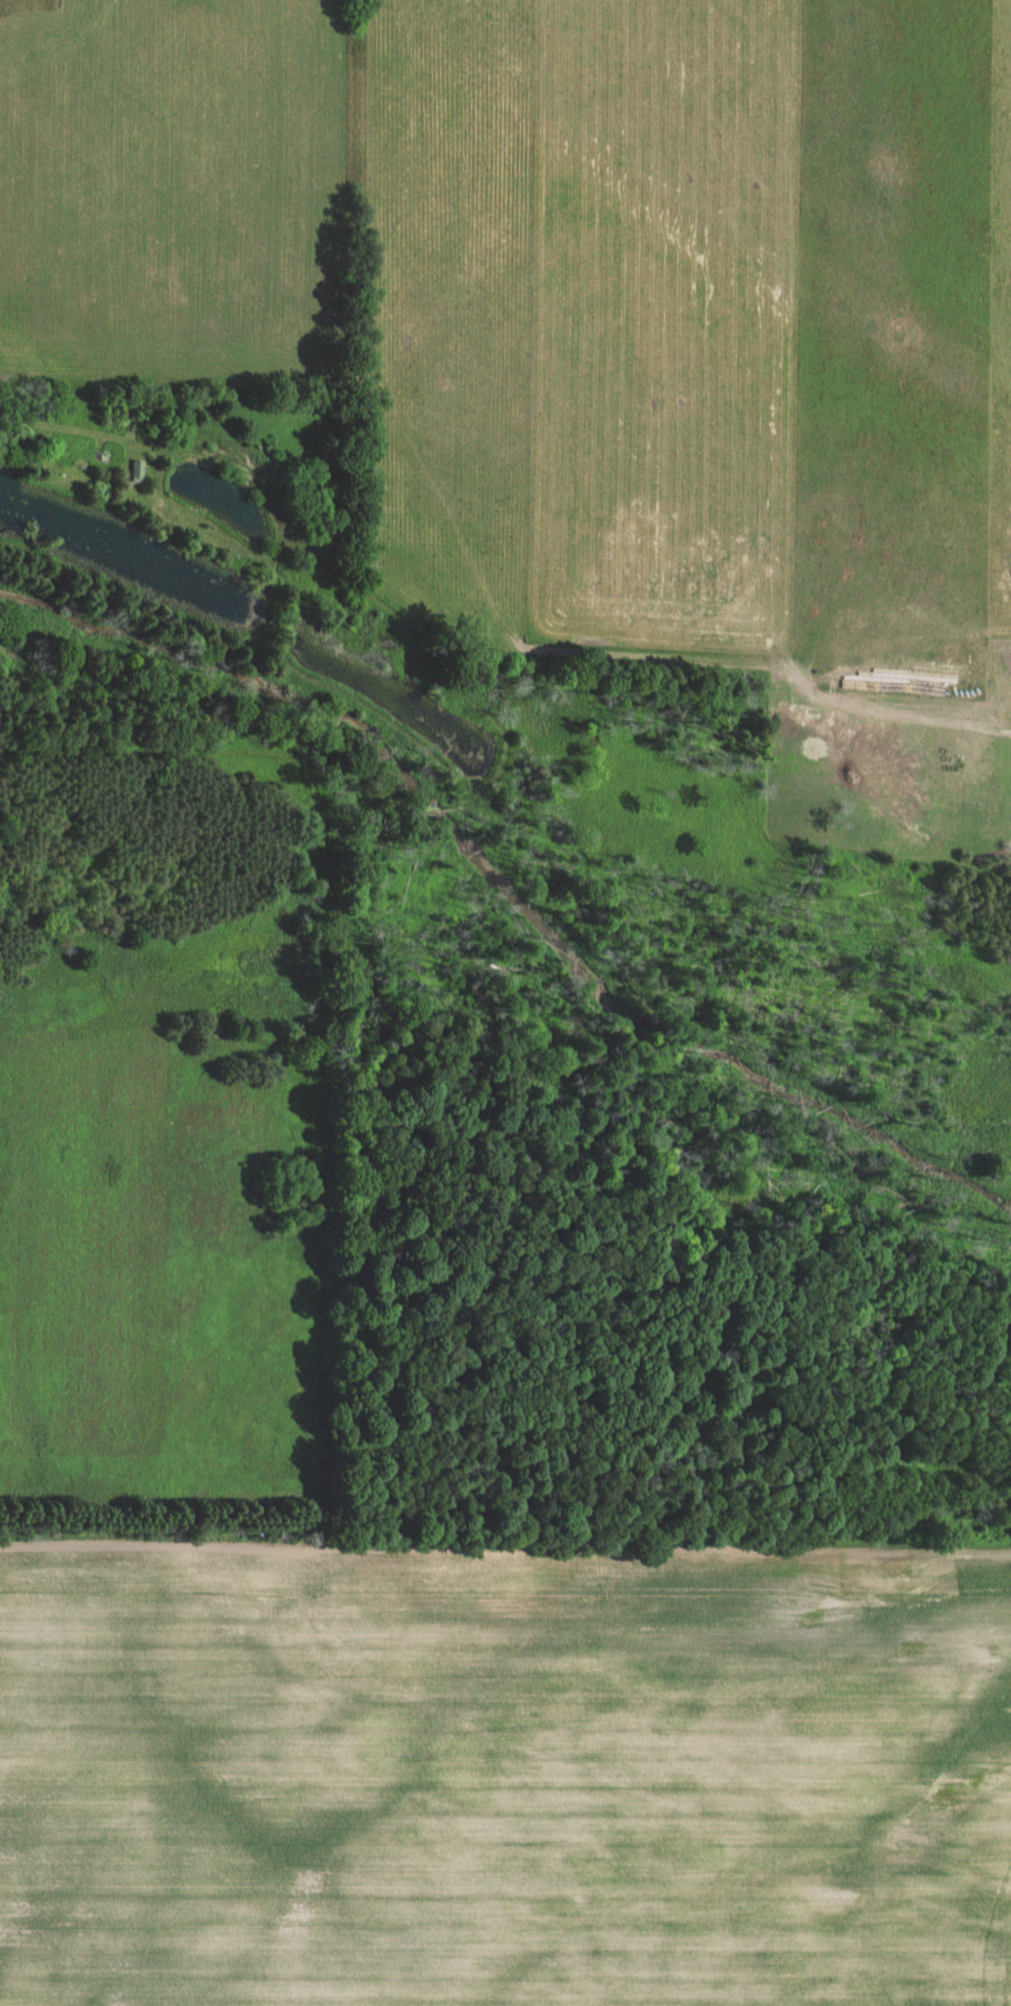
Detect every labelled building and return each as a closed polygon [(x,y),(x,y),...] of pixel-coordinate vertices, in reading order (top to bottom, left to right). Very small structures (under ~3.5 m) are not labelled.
[(145,482),(145,459),(133,459),(133,482),(145,482)]
